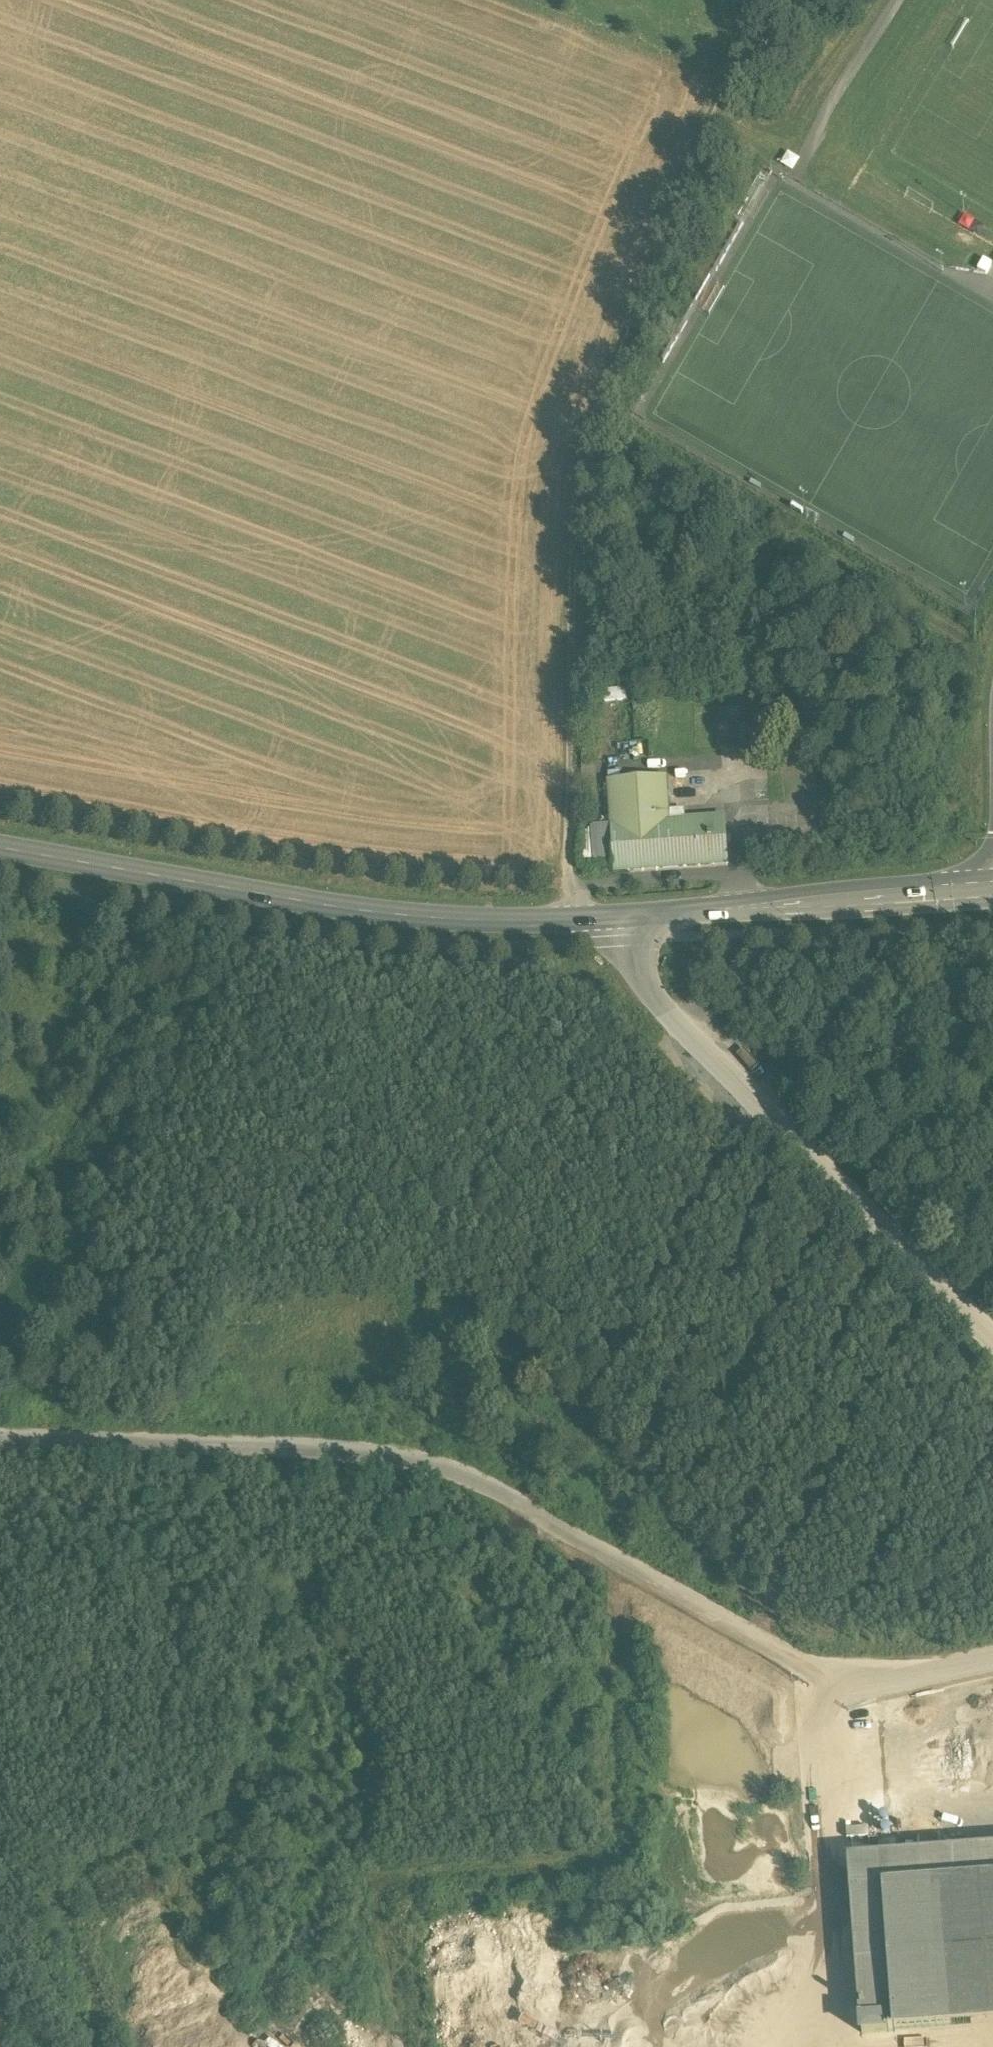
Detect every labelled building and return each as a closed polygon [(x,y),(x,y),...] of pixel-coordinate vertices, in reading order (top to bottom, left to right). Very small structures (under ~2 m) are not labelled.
[(665,777),(608,782),(611,826),(610,826),(614,873),(728,865),(724,818),(668,822),(665,777)] [(849,1839),(850,1853),(867,1852),(866,1839),(849,1839)] [(848,1860),(861,2035),(992,2025),(992,1849),(848,1860)]
